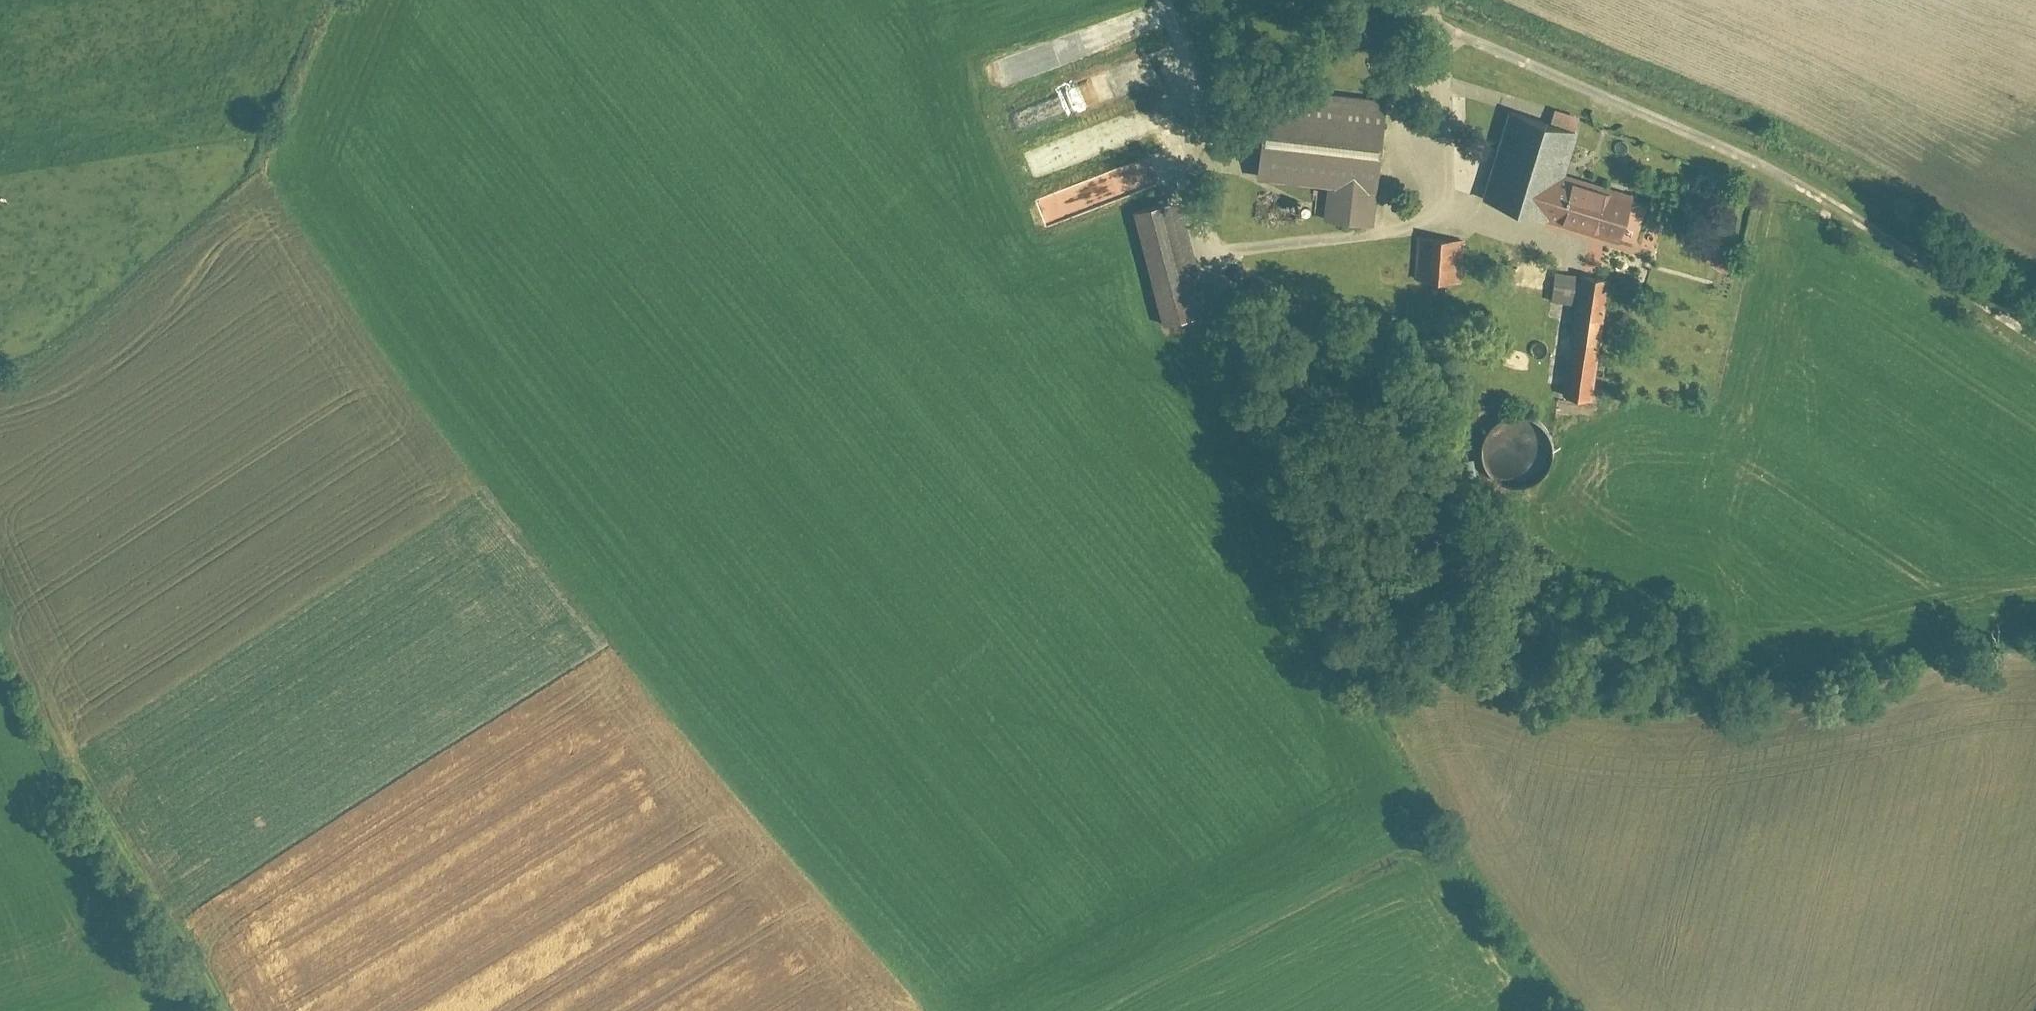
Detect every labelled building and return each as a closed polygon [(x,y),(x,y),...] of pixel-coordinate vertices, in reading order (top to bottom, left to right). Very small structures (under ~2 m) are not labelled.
[(1331,187),(1328,218),(1380,223),(1391,104),(1277,94),(1269,182),(1331,187)] [(1649,185),(1580,163),(1589,134),(1516,110),(1487,201),(1629,246),(1649,185)] [(1184,202),(1132,216),(1162,327),(1215,312),(1184,202)] [(1416,241),(1416,286),(1462,286),(1462,241),(1416,241)] [(1719,244),(1709,264),(1729,273),(1739,253),(1719,244)] [(1572,277),(1564,401),(1604,404),(1612,279),(1572,277)]
